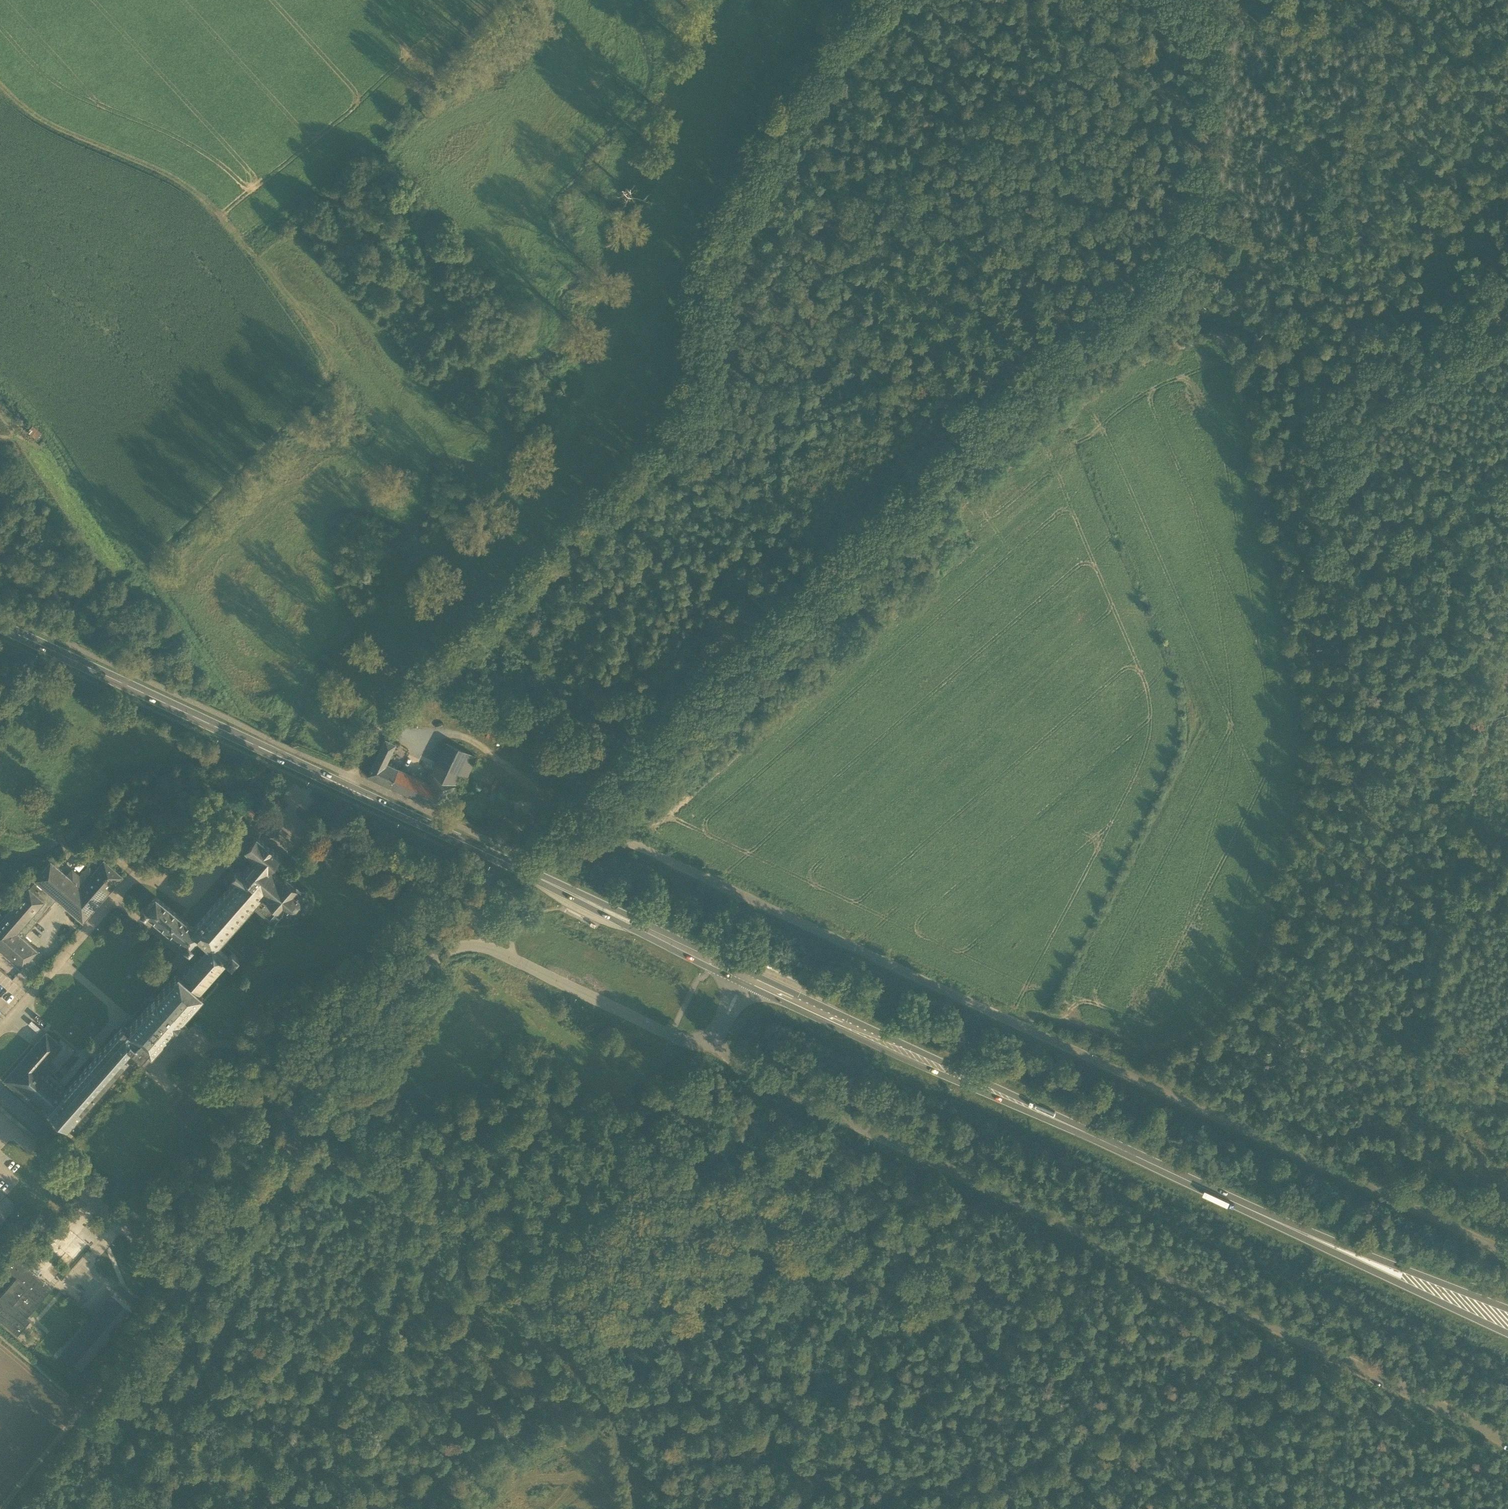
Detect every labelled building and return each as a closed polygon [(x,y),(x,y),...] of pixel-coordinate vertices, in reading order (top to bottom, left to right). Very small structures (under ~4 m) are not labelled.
[(25,435),(34,444),(43,435),(34,426),(25,435)] [(429,783),(385,762),(395,742),(385,737),(367,775),(442,810),(459,775),(466,778),(477,756),(447,740),(431,772),(434,773),(429,783)] [(26,1099),(31,1094),(67,1125),(135,1048),(144,1056),(150,1049),(151,1051),(203,992),(199,990),(226,960),(231,964),(238,956),(221,941),(254,904),(275,922),(282,912),(286,915),(290,917),(295,918),(299,917),(304,915),(307,911),(308,907),(309,902),(308,897),(305,893),(301,890),(285,876),(283,879),(269,867),(280,854),(256,834),(244,847),(255,856),(243,870),(239,866),(231,876),(235,879),(194,927),(156,896),(145,908),(144,907),(140,911),(145,915),(146,914),(184,945),(184,946),(187,949),(198,937),(207,945),(181,975),(177,972),(128,1028),(123,1025),(63,1093),(40,1073),(44,1069),(42,1067),(61,1045),(46,1031),(4,1079),(26,1099)] [(123,876),(104,859),(80,886),(51,861),(34,880),(35,881),(30,888),(29,887),(0,920),(0,949),(22,968),(38,950),(23,937),(56,899),(83,923),(123,876)] [(81,965),(85,969),(93,961),(89,957),(81,965)] [(96,963),(89,974),(95,977),(101,966),(96,963)] [(34,1009),(30,1014),(45,1027),(49,1021),(34,1009)] [(26,1018),(19,1029),(24,1032),(31,1021),(26,1018)] [(52,1287),(15,1256),(6,1267),(16,1276),(1,1294),(0,1293),(0,1319),(17,1334),(30,1319),(26,1316),(52,1287)] [(130,1294),(126,1299),(144,1315),(148,1311),(130,1294)]
